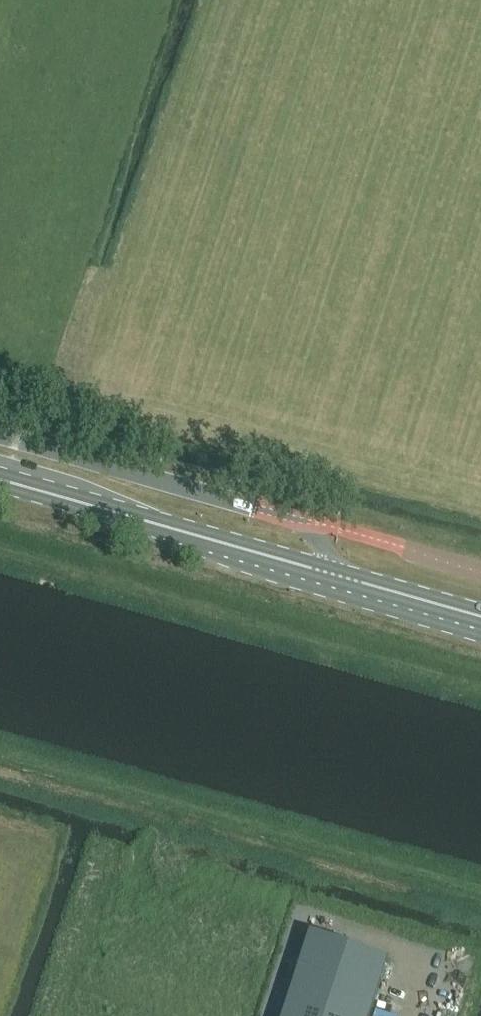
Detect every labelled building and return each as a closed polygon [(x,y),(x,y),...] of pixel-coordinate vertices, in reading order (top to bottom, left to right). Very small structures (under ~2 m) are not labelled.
[(389,960),(311,935),(285,1015),(371,1015),(389,960)]
